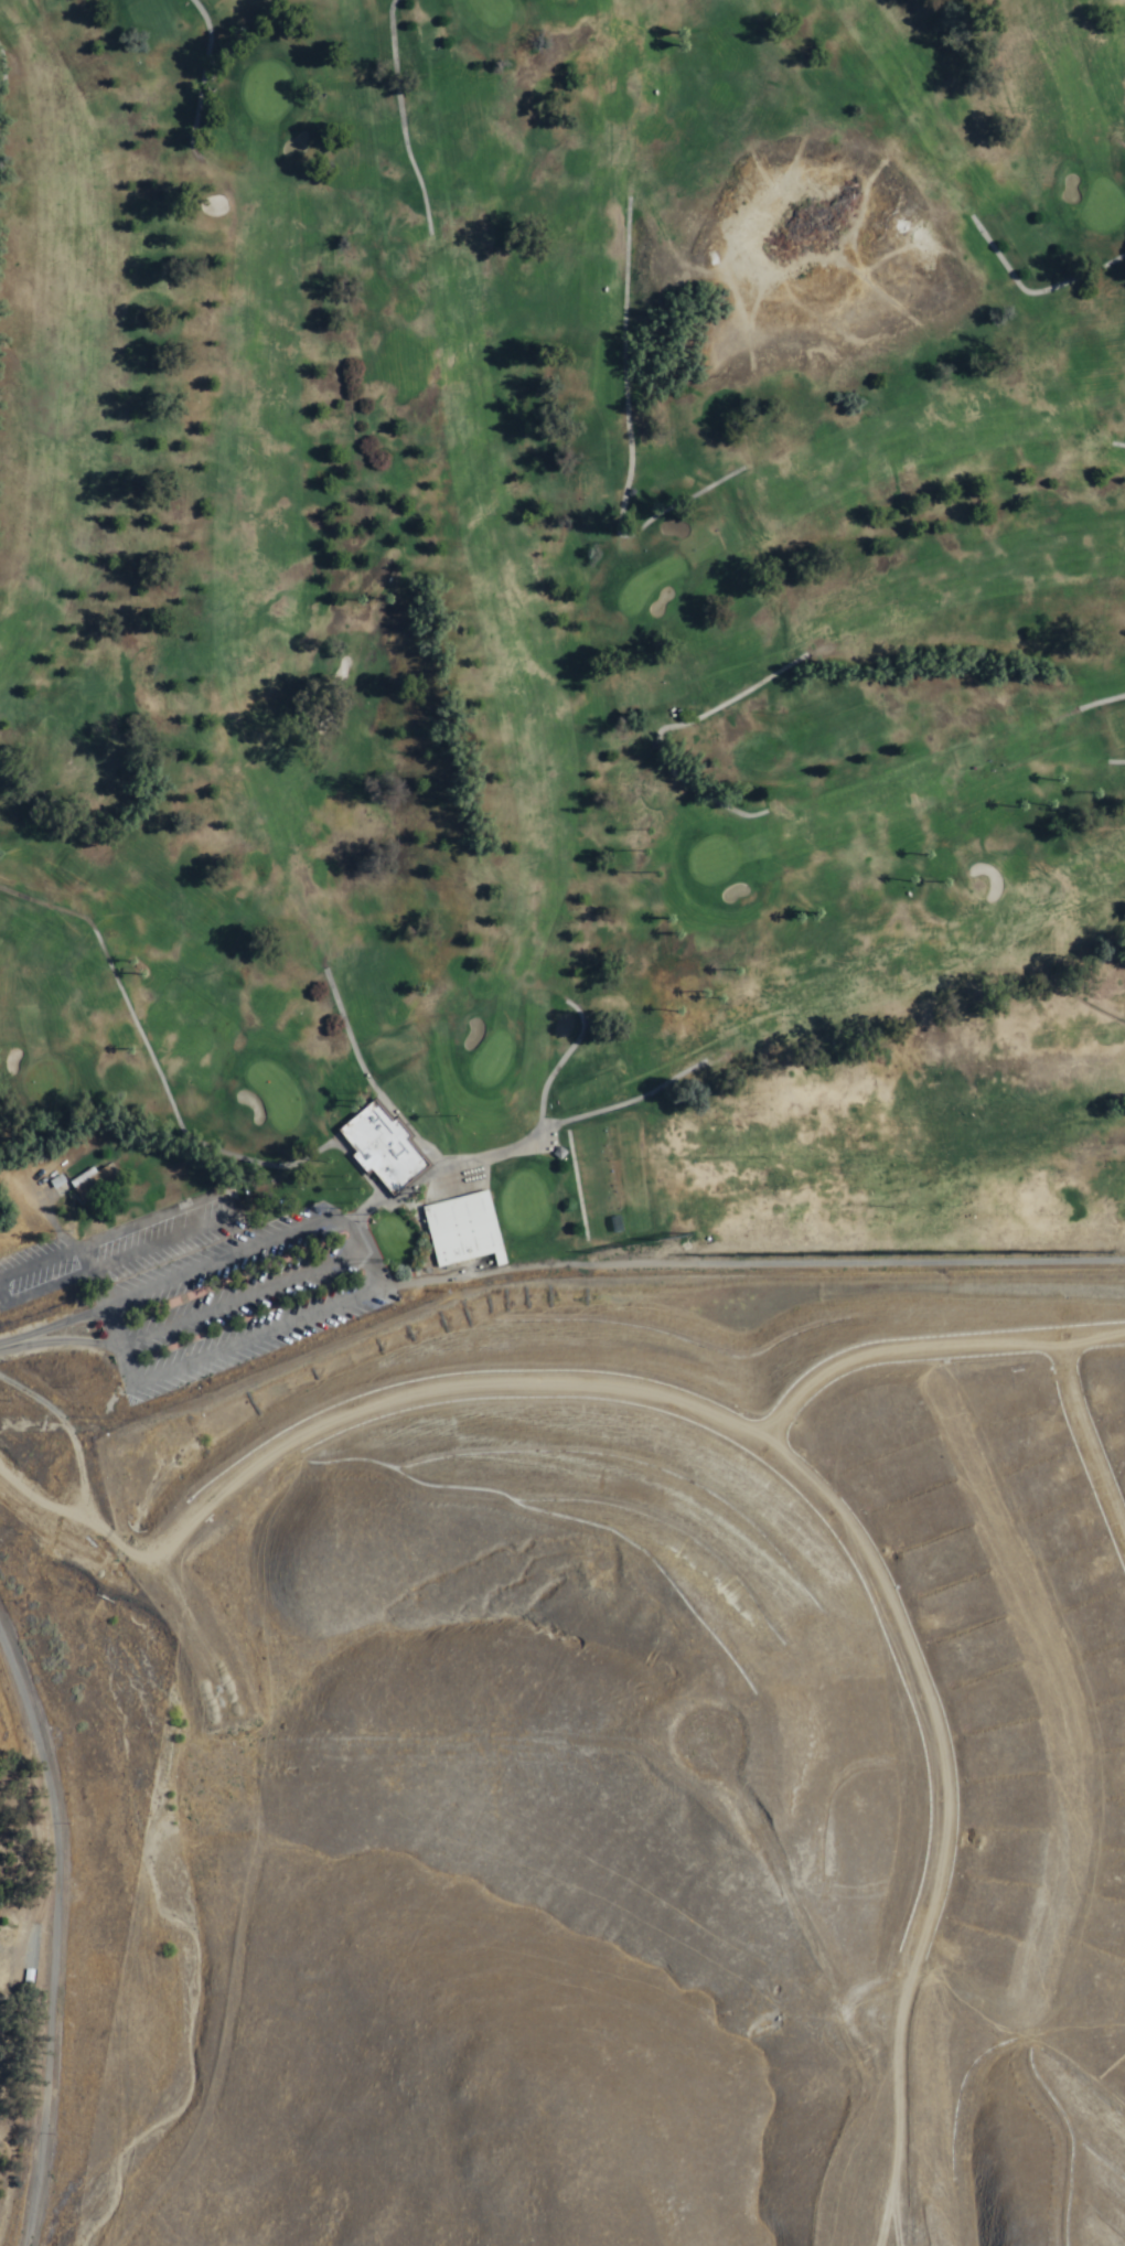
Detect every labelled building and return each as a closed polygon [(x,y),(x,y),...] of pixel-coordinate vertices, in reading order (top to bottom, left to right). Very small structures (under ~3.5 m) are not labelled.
[(375,1097),(392,1116),(395,1113),(414,1134),(409,1137),(430,1162),(392,1195),(336,1130),(375,1097)] [(108,1163),(117,1176),(83,1200),(73,1187),(74,1187),(69,1180),(92,1165),(96,1172),(108,1163)] [(61,1197),(51,1179),(63,1173),(73,1190),(61,1197)] [(488,1188),(499,1232),(506,1261),(496,1263),(494,1252),(439,1265),(424,1205),(488,1188)]
